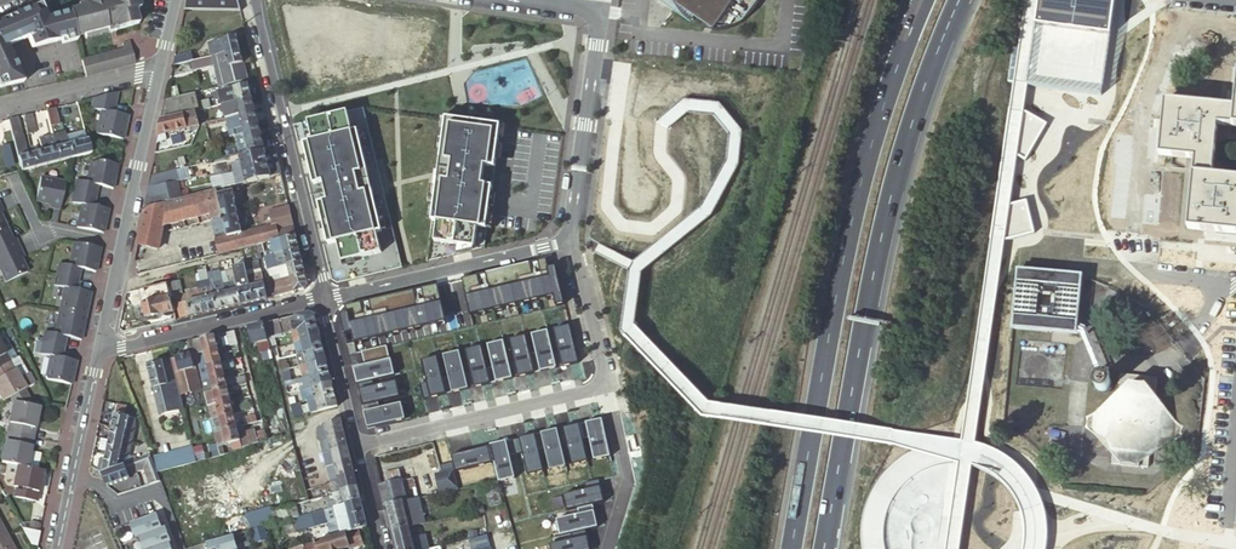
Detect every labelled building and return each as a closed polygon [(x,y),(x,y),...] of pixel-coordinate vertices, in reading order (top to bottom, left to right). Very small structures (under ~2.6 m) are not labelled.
[(138,24),(135,10),(139,8),(137,0),(108,0),(108,1),(109,4),(98,7),(97,4),(96,1),(78,6),(79,10),(69,12),(76,37),(85,35),(86,39),(117,31),(116,30),(138,24)] [(241,11),(239,0),(188,0),(186,10),(241,11)] [(690,22),(694,17),(669,0),(658,0),(690,22)] [(750,17),(762,0),(669,0),(694,17),(712,29),(711,31),(720,31),(730,29),(740,25),(749,19),(750,17)] [(1010,82),(1102,94),(1114,0),(1020,0),(1010,82)] [(76,37),(69,12),(47,18),(42,4),(31,9),(0,22),(0,89),(2,88),(24,83),(9,49),(30,40),(32,49),(76,37)] [(212,57),(241,50),(238,37),(224,40),(224,41),(209,45),(212,57)] [(86,76),(135,63),(131,47),(124,49),(82,60),(85,72),(86,76)] [(249,80),(241,50),(212,57),(192,62),(195,70),(216,65),(215,62),(214,60),(219,59),(219,61),(225,86),(249,80)] [(252,99),(249,85),(220,92),(222,106),(238,102),(252,99)] [(1164,102),(1162,130),(1159,156),(1194,159),(1189,215),(1188,229),(1235,234),(1235,179),(1212,176),(1218,127),(1235,128),(1235,85),(1233,109),(1164,102)] [(196,93),(166,101),(163,119),(200,109),(198,103),(196,93)] [(102,111),(97,135),(121,140),(123,127),(126,127),(128,117),(113,114),(117,94),(94,99),(91,109),(102,111)] [(255,111),(252,99),(238,102),(239,107),(230,109),(224,111),(226,118),(232,117),(255,111)] [(198,103),(200,109),(200,111),(205,110),(210,109),(209,101),(198,103)] [(1049,124),(1011,104),(989,243),(1035,233),(1026,199),(1011,204),(1017,156),(1024,161),(1049,124)] [(55,109),(47,111),(52,131),(58,129),(58,126),(59,125),(55,109)] [(200,111),(194,113),(197,126),(206,124),(208,123),(205,110),(200,111)] [(364,110),(294,125),(333,285),(404,267),(364,110)] [(258,123),(255,111),(232,117),(234,125),(243,123),(244,127),(258,123)] [(194,113),(185,115),(188,129),(197,126),(194,113)] [(31,115),(23,117),(28,136),(36,134),(31,115)] [(185,115),(162,120),(159,136),(188,129),(185,115)] [(502,125),(447,117),(428,262),(486,248),(502,125)] [(18,119),(9,121),(19,158),(26,156),(18,119)] [(264,148),(258,123),(244,127),(250,152),(264,148)] [(68,160),(71,160),(67,145),(69,145),(66,136),(57,138),(56,133),(59,132),(58,129),(52,131),(53,136),(60,163),(68,160)] [(85,131),(66,136),(69,145),(87,140),(85,131)] [(47,166),(60,163),(53,136),(41,139),(44,151),(47,166)] [(71,160),(79,158),(91,155),(87,140),(69,145),(67,145),(71,160)] [(15,168),(10,147),(1,149),(6,170),(15,168)] [(32,154),(35,169),(47,166),(44,151),(32,154)] [(268,165),(266,156),(265,151),(240,157),(241,161),(244,171),(268,165)] [(19,158),(22,172),(35,169),(32,154),(26,156),(19,158)] [(281,175),(276,154),(266,156),(268,165),(244,171),(244,174),(247,184),(281,175)] [(115,165),(97,161),(88,164),(84,183),(74,181),(69,203),(79,205),(75,228),(101,233),(104,220),(106,221),(108,210),(94,207),(98,186),(113,189),(115,179),(112,178),(115,165)] [(244,171),(241,161),(233,164),(234,173),(244,171)] [(177,170),(150,176),(148,188),(157,186),(176,182),(180,181),(177,170)] [(235,177),(237,185),(247,184),(244,174),(235,177)] [(60,210),(65,183),(41,178),(36,202),(51,205),(50,208),(60,210)] [(176,182),(157,186),(161,205),(180,200),(176,182)] [(157,186),(148,188),(143,209),(145,208),(161,205),(157,186)] [(296,236),(294,227),(277,231),(275,225),(242,233),(235,202),(236,202),(232,187),(204,194),(210,215),(211,221),(212,221),(215,236),(219,255),(253,246),(262,244),(271,242),(296,236)] [(161,205),(145,208),(137,244),(158,249),(163,227),(210,215),(204,194),(180,200),(161,205)] [(4,284),(26,274),(20,260),(23,259),(14,240),(12,242),(0,217),(0,275),(4,284)] [(296,236),(271,242),(274,255),(299,249),(296,236)] [(271,242),(262,244),(264,252),(265,257),(268,256),(274,255),(271,242)] [(44,380),(69,385),(71,372),(74,372),(77,362),(62,359),(66,338),(81,341),(83,330),(80,329),(86,303),(89,304),(91,294),(76,290),(81,270),(95,273),(98,262),(95,261),(98,248),(71,243),(67,266),(57,263),(52,285),(62,287),(52,334),(42,332),(40,343),(34,342),(33,347),(38,349),(37,353),(37,354),(48,356),(43,377),(44,380)] [(264,252),(262,244),(253,246),(256,260),(257,260),(260,259),(259,253),(264,252)] [(302,261),(299,249),(274,255),(277,267),(279,267),(302,261)] [(282,279),(305,274),(302,261),(279,267),(282,279)] [(242,304),(254,301),(248,277),(248,275),(242,276),(240,266),(233,268),(236,281),(242,304)] [(1080,276),(1016,270),(1015,283),(1010,283),(1009,288),(1015,289),(1011,328),(1075,334),(1080,276)] [(254,301),(268,298),(262,274),(248,277),(254,301)] [(272,287),(275,296),(304,290),(307,284),(305,274),(282,279),(283,284),(272,287)] [(183,294),(180,281),(168,283),(171,296),(183,294)] [(224,284),(229,307),(242,304),(236,281),(224,284)] [(197,284),(199,290),(204,313),(216,310),(211,287),(208,288),(206,282),(197,284)] [(168,283),(141,290),(144,302),(132,304),(136,320),(174,312),(171,296),(168,283)] [(211,287),(216,310),(229,307),(224,284),(224,283),(211,286),(211,287)] [(176,298),(181,319),(204,313),(199,290),(185,293),(186,296),(176,298)] [(83,330),(89,304),(86,303),(80,329),(83,330)] [(310,313),(264,324),(270,347),(276,345),(274,339),(283,337),(282,334),(292,332),(292,331),(318,325),(316,317),(310,313)] [(270,347),(264,324),(250,327),(255,348),(258,347),(259,353),(262,353),(264,361),(260,362),(260,364),(248,367),(262,421),(267,442),(292,434),(291,432),(270,347)] [(321,337),(318,325),(292,331),(292,332),(295,343),(321,337)] [(238,345),(235,331),(227,333),(231,347),(238,345)] [(215,336),(218,346),(224,345),(221,334),(215,336)] [(13,361),(9,354),(10,353),(0,335),(0,368),(13,361)] [(196,355),(219,350),(218,346),(215,336),(193,341),(196,355)] [(324,348),(321,337),(295,343),(294,343),(297,355),(324,348)] [(291,347),(278,351),(280,359),(293,356),(291,347)] [(327,360),(324,348),(297,355),(293,356),(280,359),(283,371),(301,366),(327,360)] [(199,368),(222,363),(219,350),(196,355),(199,368)] [(1025,361),(1024,365),(1024,366),(1024,369),(1025,371),(1025,373),(1027,375),(1028,376),(1030,377),(1034,378),(1035,378),(1038,378),(1041,378),(1042,377),(1044,375),(1045,374),(1047,371),(1048,370),(1048,367),(1048,365),(1048,362),(1047,360),(1045,358),(1044,356),(1041,355),(1040,354),(1036,354),(1035,354),(1032,354),(1030,355),(1028,357),(1026,359),(1025,361)] [(192,355),(172,360),(177,383),(197,379),(192,355)] [(177,383),(172,360),(148,365),(153,389),(174,384),(174,387),(178,386),(177,383)] [(311,376),(329,371),(327,360),(301,366),(303,375),(310,373),(311,376)] [(17,403),(35,407),(27,391),(29,389),(18,369),(17,369),(13,361),(0,368),(0,388),(0,390),(6,401),(13,397),(16,402),(17,403)] [(231,361),(222,363),(199,368),(201,377),(202,382),(206,381),(225,376),(223,370),(233,367),(231,361)] [(306,389),(332,383),(329,371),(311,376),(304,377),(302,378),(299,378),(297,379),(298,384),(305,383),(306,389)] [(1153,401),(1155,379),(1119,375),(1117,397),(1116,397),(1109,402),(1109,404),(1092,413),(1084,416),(1086,422),(1083,427),(1106,439),(1105,440),(1110,452),(1111,453),(1109,463),(1146,467),(1147,456),(1148,456),(1155,446),(1155,444),(1179,437),(1178,432),(1180,427),(1173,422),(1159,409),(1159,408),(1154,401),(1153,401)] [(205,394),(228,389),(225,376),(206,381),(202,382),(205,394)] [(240,385),(246,383),(245,377),(238,378),(240,385)] [(200,390),(197,379),(177,383),(178,386),(180,395),(200,390)] [(1097,384),(1097,386),(1097,388),(1098,389),(1099,391),(1101,391),(1103,391),(1105,390),(1106,389),(1107,387),(1107,385),(1106,383),(1104,382),(1102,381),(1100,381),(1099,382),(1097,384)] [(309,401),(335,395),(332,383),(306,389),(301,390),(304,402),(309,401)] [(160,416),(183,410),(180,395),(178,386),(174,387),(174,384),(153,389),(160,416)] [(232,388),(228,389),(205,394),(208,407),(212,406),(231,402),(229,395),(233,394),(232,388)] [(38,407),(29,389),(27,391),(35,407),(38,407)] [(312,413),(338,407),(335,395),(309,401),(312,413)] [(220,418),(234,414),(231,402),(212,406),(213,410),(209,411),(211,420),(220,418)] [(13,424),(11,432),(32,437),(36,420),(37,420),(40,407),(39,408),(38,407),(35,407),(17,403),(12,423),(13,424)] [(128,406),(118,404),(115,414),(125,416),(128,406)] [(125,416),(115,414),(113,427),(135,432),(136,419),(125,416)] [(222,428),(223,432),(237,428),(234,414),(220,418),(222,428)] [(247,425),(256,423),(255,415),(245,418),(247,425)] [(222,428),(220,418),(211,420),(213,430),(214,434),(223,432),(222,428)] [(345,433),(342,420),(326,424),(326,425),(319,427),(323,439),(329,438),(329,437),(345,433)] [(110,440),(132,444),(135,433),(135,432),(113,427),(110,440)] [(237,428),(223,432),(227,446),(241,443),(237,428)] [(261,429),(248,434),(244,436),(246,442),(250,441),(251,444),(265,439),(261,429)] [(8,441),(3,462),(18,466),(26,467),(29,455),(28,455),(29,451),(32,437),(11,432),(9,441),(8,441)] [(227,446),(223,432),(214,434),(219,457),(229,454),(227,446)] [(348,447),(345,433),(329,437),(329,438),(332,450),(348,447)] [(107,452),(110,440),(101,438),(99,450),(107,452)] [(332,450),(329,438),(323,439),(330,466),(336,465),(336,464),(332,450)] [(107,452),(130,457),(132,444),(110,440),(107,452)] [(264,452),(262,444),(252,447),(251,447),(254,455),(264,452)] [(336,464),(351,460),(348,447),(332,450),(336,464)] [(159,476),(196,465),(193,449),(153,461),(159,476)] [(26,467),(37,470),(41,454),(31,452),(29,451),(28,455),(29,455),(26,467)] [(98,471),(103,473),(103,474),(125,465),(128,464),(130,457),(107,452),(106,459),(101,458),(99,468),(98,471)] [(128,464),(125,465),(129,476),(145,470),(151,485),(161,481),(159,476),(153,461),(152,456),(128,464)] [(333,479),(355,473),(351,460),(336,464),(336,465),(330,466),(333,479)] [(130,478),(129,476),(125,465),(103,474),(108,486),(130,478)] [(40,483),(43,471),(37,470),(26,467),(18,466),(13,486),(17,487),(15,496),(35,501),(39,483),(40,483)] [(400,468),(385,472),(388,482),(403,479),(400,468)] [(457,488),(453,468),(441,470),(435,472),(440,492),(457,488)] [(336,492),(358,487),(355,473),(333,479),(336,492)] [(388,482),(382,484),(387,505),(389,504),(407,499),(403,479),(388,482)] [(346,503),(361,499),(358,487),(336,492),(335,492),(338,505),(339,505),(346,504),(346,503)] [(425,521),(420,496),(407,499),(389,504),(395,528),(410,524),(425,521)] [(334,536),(348,532),(359,529),(368,528),(361,499),(346,503),(346,504),(339,505),(338,505),(326,509),(327,513),(298,522),(301,531),(329,522),(334,536)] [(272,511),(276,524),(294,518),(291,505),(272,511)] [(1048,535),(1043,506),(1022,512),(1027,534),(1024,548),(1046,548),(1048,535)] [(231,520),(232,523),(272,511),(272,508),(231,520)] [(232,523),(235,536),(276,524),(272,511),(232,523)] [(918,536),(952,538),(954,514),(920,512),(918,536)] [(170,543),(171,543),(166,527),(162,528),(157,514),(131,523),(136,539),(140,537),(144,548),(172,548),(170,543)] [(410,524),(395,528),(398,544),(414,540),(410,524)] [(359,529),(348,532),(334,536),(302,546),(302,548),(343,548),(350,547),(349,544),(362,540),(359,529)] [(39,534),(24,530),(33,547),(36,548),(39,534)] [(0,538),(0,548),(14,548),(6,534),(0,538)] [(208,548),(238,548),(235,536),(207,545),(208,548)] [(414,540),(416,548),(429,548),(426,537),(414,540)] [(362,540),(349,544),(350,547),(350,548),(351,548),(364,545),(362,540)] [(398,544),(400,548),(416,548),(414,540),(398,544)] [(458,548),(496,548),(496,540),(459,540),(458,548)]
